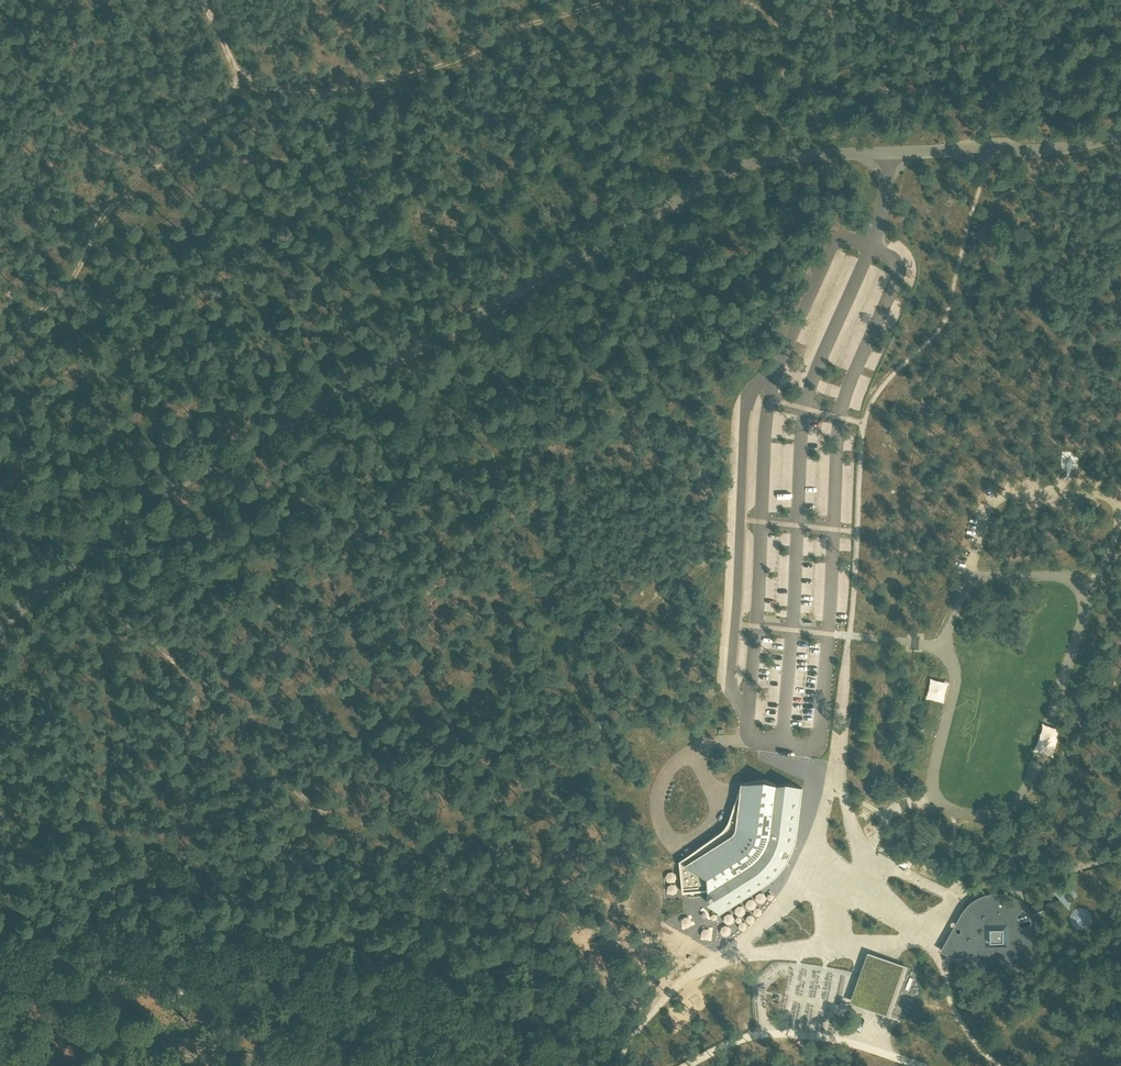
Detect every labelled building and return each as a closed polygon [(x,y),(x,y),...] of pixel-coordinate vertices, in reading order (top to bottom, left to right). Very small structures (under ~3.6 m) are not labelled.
[(688,781),(695,769),(690,766),(683,779),(688,781)] [(740,781),(731,815),(729,821),(726,826),(722,830),(718,834),(679,860),(682,893),(707,890),(707,901),(720,914),(723,911),(724,903),(732,905),(734,896),(742,899),(744,890),(753,892),(755,885),(763,886),(764,878),(772,879),(772,871),(780,871),(779,863),(783,862),(787,862),(792,851),(789,847),(788,844),(795,840),(790,833),(797,828),(791,821),(798,816),(793,810),(800,805),(795,798),(802,793),(803,789),(793,785),(786,782),(777,784),(765,780),(740,781)] [(702,796),(706,788),(692,781),(688,788),(702,796)] [(1101,837),(1093,836),(1092,852),(1100,852),(1101,837)] [(671,851),(673,840),(664,838),(661,849),(671,851)] [(1068,883),(1056,893),(1067,905),(1070,900),(1071,900),(1072,900),(1073,900),(1074,899),(1075,898),(1075,897),(1075,896),(1077,894),(1068,883)] [(956,936),(948,951),(979,968),(981,965),(982,966),(985,967),(989,968),(993,969),(996,969),(1000,969),(1004,969),(1007,968),(1011,966),(1014,965),(1017,963),(1020,960),(1023,958),(1025,955),(1027,952),(1029,949),(1030,945),(1031,942),(1032,938),(1032,934),(1035,934),(1035,927),(1022,927),(1020,923),(1050,915),(1048,909),(1019,917),(1017,910),(1019,909),(1006,903),(1004,902),(1001,901),(999,901),(997,900),(994,900),(992,900),(991,900),(987,901),(982,903),(980,905),(978,906),(976,909),(974,912),(967,924),(974,923),(965,942),(956,936)] [(1069,914),(1068,917),(1068,918),(1069,920),(1069,922),(1070,923),(1071,925),(1071,926),(1072,927),(1073,928),(1074,929),(1075,929),(1076,930),(1077,931),(1078,931),(1079,931),(1081,931),(1082,931),(1083,931),(1084,931),(1086,930),(1087,930),(1088,929),(1089,928),(1090,928),(1091,926),(1091,925),(1092,924),(1092,923),(1093,921),(1093,920),(1093,919),(1093,917),(1093,915),(1092,914),(1092,913),(1091,912),(1090,910),(1089,909),(1088,908),(1087,908),(1086,907),(1085,907),(1083,906),(1081,906),(1080,906),(1079,906),(1077,907),(1076,907),(1074,908),(1072,910),(1070,912),(1069,914)] [(850,1002),(890,1017),(908,966),(868,951),(850,1002)]
